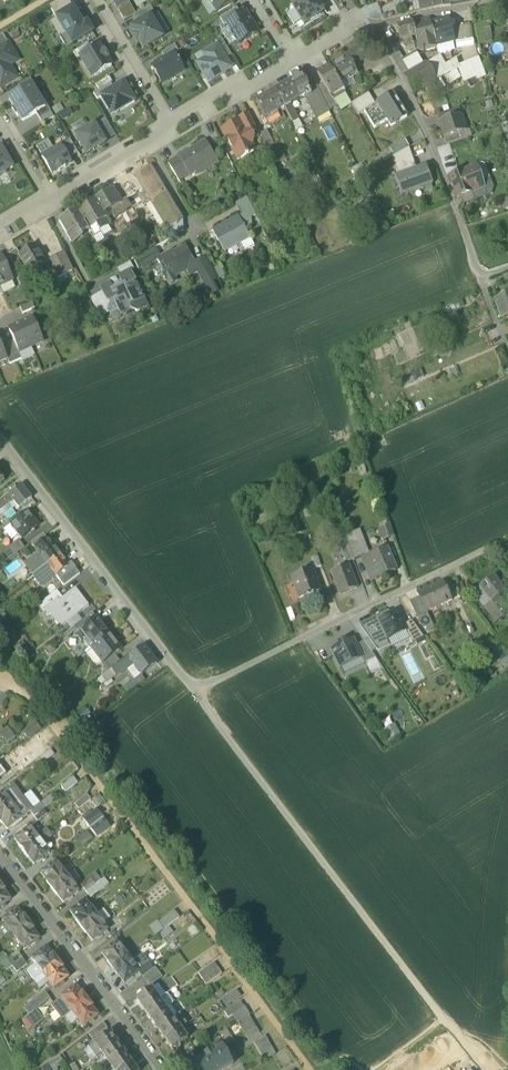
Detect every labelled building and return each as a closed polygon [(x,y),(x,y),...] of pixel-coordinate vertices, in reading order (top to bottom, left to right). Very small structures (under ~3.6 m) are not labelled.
[(56,18),(73,8),(68,0),(61,0),(49,7),(56,18)] [(117,10),(129,3),(134,0),(111,0),(117,10)] [(218,12),(213,4),(212,5),(208,0),(205,0),(202,2),(211,16),(218,12)] [(218,12),(237,0),(236,0),(208,0),(212,5),(213,4),(218,12)] [(298,3),(298,2),(292,6),(294,10),(301,21),(304,25),(310,21),(309,21),(317,17),(323,13),(319,7),(314,0),(302,0),(298,3)] [(415,12),(419,11),(426,9),(442,6),(441,0),(419,0),(417,0),(413,1),(415,12)] [(136,15),(129,3),(117,10),(124,22),(136,15)] [(133,17),(137,25),(150,17),(150,18),(155,15),(150,7),(133,17)] [(83,26),(73,8),(56,18),(56,19),(65,34),(72,45),(92,33),(87,23),(83,26)] [(224,27),(227,25),(226,24),(240,15),(236,9),(219,19),(224,27)] [(301,21),(294,10),(287,14),(294,26),(301,21)] [(245,13),(240,15),(226,24),(227,25),(228,28),(237,41),(239,45),(258,33),(245,13)] [(150,17),(137,25),(131,29),(135,36),(133,37),(137,44),(139,43),(143,50),(162,38),(150,18),(150,17)] [(50,23),(59,37),(65,34),(56,19),(50,23)] [(415,36),(419,52),(436,47),(436,46),(430,24),(429,19),(413,23),(415,36)] [(449,20),(430,24),(436,46),(452,42),(453,41),(449,20)] [(397,26),(400,40),(415,36),(413,23),(397,26)] [(474,36),(471,24),(452,28),(455,41),(474,36)] [(475,29),(477,36),(488,33),(487,26),(475,29)] [(237,41),(228,28),(221,32),(229,46),(237,41)] [(490,42),(488,33),(477,36),(479,45),(490,42)] [(66,49),(72,45),(65,34),(59,37),(66,49)] [(217,45),(226,59),(232,55),(221,38),(215,42),(217,45)] [(455,50),(452,42),(436,46),(436,47),(439,55),(455,50)] [(17,78),(9,64),(10,60),(16,57),(7,43),(0,48),(0,88),(17,78)] [(386,47),(395,63),(402,59),(393,43),(386,47)] [(80,57),(92,49),(88,44),(73,53),(76,59),(80,57)] [(95,76),(111,66),(107,59),(108,58),(104,52),(103,52),(99,45),(92,49),(80,57),(88,70),(90,69),(95,76)] [(161,53),(165,59),(173,54),(178,51),(174,45),(161,53)] [(226,59),(217,45),(207,51),(210,56),(205,59),(204,59),(198,64),(197,64),(208,82),(231,68),(226,59)] [(353,51),(360,62),(368,57),(362,46),(353,51)] [(330,68),(339,83),(350,77),(351,78),(358,74),(353,66),(360,62),(353,51),(343,57),(345,59),(330,68)] [(193,56),(198,64),(204,59),(200,52),(193,56)] [(413,53),(402,59),(410,73),(424,65),(417,54),(414,56),(413,53)] [(152,68),(161,84),(183,70),(179,63),(179,61),(178,62),(173,54),(165,59),(152,68)] [(440,56),(426,64),(440,58),(446,76),(457,71),(460,69),(459,66),(456,59),(445,65),(440,56)] [(426,64),(436,81),(443,77),(446,76),(440,58),(426,64)] [(478,58),(459,66),(460,69),(457,71),(461,79),(463,84),(476,79),(477,81),(486,78),(478,58)] [(402,59),(395,63),(403,77),(410,73),(402,59)] [(413,95),(436,81),(426,64),(424,65),(410,73),(403,77),(413,95)] [(345,93),(343,90),(339,83),(330,68),(329,67),(317,74),(323,85),(333,100),(345,93)] [(443,77),(448,85),(461,79),(457,71),(446,76),(443,77)] [(292,82),(288,84),(297,101),(305,96),(310,93),(310,92),(301,76),(298,78),(297,77),(294,77),(292,78),(291,81),(292,82)] [(96,85),(99,91),(110,84),(112,83),(109,77),(96,85)] [(354,84),(351,78),(350,77),(339,83),(343,90),(354,84)] [(448,85),(443,77),(436,81),(441,89),(448,85)] [(19,85),(22,91),(31,86),(33,84),(30,78),(19,85)] [(100,98),(114,90),(110,84),(99,91),(93,94),(97,100),(100,98)] [(135,103),(124,84),(114,90),(100,98),(111,116),(135,103)] [(290,105),(297,101),(288,84),(275,91),(284,109),(290,105)] [(317,88),(329,112),(335,108),(337,107),(333,100),(323,85),(317,88)] [(31,86),(22,91),(8,99),(13,107),(17,114),(22,122),(36,114),(45,108),(31,86)] [(305,96),(317,119),(329,112),(317,88),(310,92),(310,93),(305,96)] [(265,120),(284,109),(275,91),(256,103),(260,109),(259,109),(265,120)] [(344,108),(351,104),(345,93),(333,100),(337,107),(335,108),(338,114),(343,111),(344,108)] [(351,104),(358,115),(364,112),(375,105),(368,94),(351,104)] [(387,121),(391,127),(407,118),(393,94),(377,104),(387,121)] [(175,97),(168,101),(172,108),(179,104),(175,97)] [(494,109),(491,101),(484,103),(487,111),(494,109)] [(60,104),(51,109),(56,116),(64,111),(60,104)] [(374,129),(387,121),(377,104),(375,105),(364,112),(374,129)] [(284,109),(292,124),(298,120),(290,105),(284,109)] [(42,125),(54,118),(47,107),(45,108),(36,114),(42,125)] [(437,116),(439,123),(461,115),(459,109),(457,110),(437,116)] [(70,110),(60,116),(62,121),(73,115),(70,110)] [(245,132),(252,135),(257,132),(248,114),(237,120),(239,122),(240,122),(245,132)] [(439,123),(444,138),(459,134),(464,132),(462,125),(464,124),(461,115),(439,123)] [(105,120),(94,126),(98,133),(109,127),(105,120)] [(302,128),(298,120),(292,124),(296,131),(302,128)] [(70,128),(75,137),(87,130),(82,121),(70,128)] [(234,153),(237,161),(245,157),(246,158),(248,157),(248,155),(255,152),(252,145),(254,139),(252,135),(245,132),(240,122),(239,122),(222,131),(231,148),(235,150),(234,153)] [(87,130),(75,137),(87,155),(105,144),(105,143),(98,133),(94,126),(87,130)] [(98,133),(105,143),(115,137),(109,127),(98,133)] [(469,130),(466,131),(464,132),(459,134),(461,140),(471,137),(469,130)] [(262,140),(266,148),(273,145),(267,131),(259,135),(262,140)] [(444,138),(446,145),(461,140),(459,134),(444,138)] [(25,138),(30,146),(36,142),(32,135),(25,138)] [(78,154),(70,140),(61,146),(69,159),(78,154)] [(404,140),(390,148),(394,156),(409,148),(404,140)] [(36,148),(42,158),(53,151),(47,141),(36,148)] [(179,158),(188,174),(189,173),(193,170),(193,169),(204,162),(208,169),(218,163),(205,142),(179,158)] [(69,159),(61,146),(53,151),(42,158),(52,175),(58,171),(59,172),(65,168),(65,167),(71,163),(69,159)] [(0,148),(0,177),(6,173),(6,172),(13,168),(1,148),(0,148)] [(391,158),(393,162),(408,157),(412,156),(409,148),(394,156),(391,158)] [(275,157),(278,162),(285,158),(282,153),(275,157)] [(413,171),(417,170),(412,156),(408,157),(413,171)] [(408,157),(393,162),(398,176),(413,171),(408,157)] [(168,165),(179,182),(190,175),(189,173),(188,174),(179,158),(168,165)] [(189,173),(190,175),(195,172),(197,176),(208,169),(204,162),(193,169),(193,170),(189,173)] [(482,164),(476,166),(479,174),(482,182),(490,179),(485,165),(482,164)] [(401,196),(424,188),(423,185),(431,182),(426,166),(417,170),(413,171),(398,176),(394,178),(401,196)] [(469,169),(472,177),(479,174),(476,166),(469,169)] [(136,177),(139,182),(149,176),(159,194),(164,191),(151,168),(136,177)] [(463,171),(466,179),(472,177),(469,169),(463,171)] [(459,197),(471,193),(466,179),(463,171),(449,176),(457,198),(459,198),(459,197)] [(479,174),(472,177),(466,179),(471,193),(484,188),(482,182),(479,174)] [(149,176),(139,182),(152,204),(168,230),(182,221),(164,191),(159,194),(149,176)] [(484,188),(487,196),(490,195),(493,188),(490,179),(482,182),(484,188)] [(471,193),(474,201),(487,196),(484,188),(471,193)] [(102,197),(109,211),(118,205),(121,203),(113,190),(102,197)] [(459,198),(465,205),(474,201),(471,193),(459,197),(459,198)] [(95,201),(105,218),(111,215),(109,211),(102,197),(95,201)] [(238,217),(241,224),(243,223),(251,218),(256,216),(247,198),(235,204),(241,216),(238,217)] [(86,209),(78,214),(88,230),(95,225),(99,232),(108,226),(110,225),(105,218),(95,201),(85,207),(86,209)] [(123,214),(118,205),(109,211),(111,215),(114,220),(123,214)] [(80,234),(88,230),(78,214),(77,212),(70,216),(71,217),(66,220),(66,218),(65,219),(72,231),(66,235),(71,244),(82,237),(80,234)] [(241,244),(250,239),(241,224),(238,217),(212,232),(223,252),(230,248),(231,247),(240,243),(241,244)] [(243,223),(246,228),(251,226),(251,218),(243,223)] [(59,222),(66,235),(72,231),(65,219),(59,222)] [(168,230),(168,241),(183,232),(182,221),(168,230)] [(95,225),(88,230),(93,238),(100,234),(99,232),(95,225)] [(100,234),(93,238),(97,246),(105,241),(103,238),(112,233),(108,226),(99,232),(100,234)] [(254,246),(250,239),(241,244),(244,249),(245,251),(254,246)] [(231,247),(230,248),(233,254),(244,249),(241,244),(240,243),(231,247)] [(23,262),(29,274),(45,264),(43,260),(38,252),(34,246),(19,256),(23,262)] [(185,267),(187,270),(196,265),(195,263),(185,246),(170,255),(169,253),(160,258),(157,260),(160,266),(164,273),(162,274),(163,277),(166,282),(175,277),(174,274),(185,267)] [(133,260),(138,270),(157,260),(160,258),(155,248),(133,260)] [(8,255),(10,258),(14,267),(23,262),(19,256),(16,251),(8,255)] [(49,262),(57,280),(72,272),(64,255),(49,262)] [(12,281),(9,275),(3,261),(1,257),(0,257),(0,286),(12,281)] [(206,257),(195,263),(196,265),(187,270),(190,276),(197,273),(209,297),(217,293),(212,282),(217,280),(212,270),(206,257)] [(17,272),(14,267),(10,258),(3,261),(9,275),(17,272)] [(117,269),(121,277),(130,273),(134,270),(130,262),(117,269)] [(160,279),(163,277),(162,274),(164,273),(160,266),(154,269),(153,271),(152,275),(154,277),(157,279),(160,279)] [(212,270),(217,280),(225,276),(220,267),(212,270)] [(106,314),(111,315),(119,311),(125,313),(131,310),(137,312),(147,307),(136,285),(133,284),(134,281),(131,280),(132,277),(130,273),(121,277),(120,280),(120,281),(119,279),(117,280),(118,282),(112,285),(111,283),(109,284),(110,286),(105,288),(104,293),(103,293),(109,305),(106,313),(106,314)] [(177,281),(175,277),(166,282),(168,286),(177,281)] [(0,286),(0,287),(3,294),(15,288),(12,281),(0,286)] [(91,299),(100,317),(106,314),(106,313),(109,305),(103,293),(91,299)] [(495,301),(502,319),(507,317),(507,296),(495,301)] [(462,300),(449,305),(452,313),(465,307),(462,300)] [(20,308),(22,314),(34,308),(32,302),(20,308)] [(33,319),(21,325),(31,348),(43,342),(33,319)] [(19,353),(31,348),(21,325),(8,330),(19,353)] [(7,342),(16,362),(22,359),(13,340),(7,342)] [(1,345),(10,365),(16,362),(7,342),(1,345)] [(448,344),(437,349),(441,359),(452,354),(448,344)] [(410,373),(400,377),(404,387),(415,382),(410,373)] [(421,402),(415,405),(418,413),(425,410),(421,402)] [(372,483),(365,478),(360,485),(367,490),(372,483)] [(13,501),(19,509),(31,499),(21,486),(9,495),(13,501)] [(0,502),(0,511),(9,505),(13,501),(9,495),(0,502)] [(0,511),(0,512),(3,515),(3,514),(12,508),(9,505),(0,511)] [(12,508),(3,514),(9,521),(17,515),(12,508)] [(27,513),(11,525),(4,530),(6,532),(7,531),(14,540),(19,535),(22,539),(38,527),(27,513)] [(277,525),(279,532),(298,525),(295,518),(277,525)] [(381,540),(382,542),(394,537),(390,524),(379,529),(383,540),(381,540)] [(279,532),(283,540),(301,533),(298,525),(279,532)] [(356,539),(363,558),(370,555),(361,530),(354,533),(356,539)] [(343,536),(346,542),(356,539),(354,533),(343,536)] [(31,544),(35,549),(48,540),(43,535),(31,544)] [(346,542),(343,536),(337,539),(340,547),(347,545),(346,542)] [(356,539),(346,542),(353,561),(362,558),(363,558),(356,539)] [(35,549),(39,555),(47,566),(60,556),(52,545),(48,540),(35,549)] [(10,550),(15,556),(24,548),(20,542),(10,549),(10,550)] [(346,564),(353,561),(346,542),(347,545),(340,547),(346,564)] [(362,558),(371,581),(396,570),(386,548),(370,555),(363,558),(362,558)] [(8,560),(15,556),(10,550),(4,554),(8,560)] [(34,575),(47,566),(39,555),(26,565),(34,575)] [(68,566),(60,556),(47,566),(34,575),(35,577),(35,580),(38,585),(41,585),(42,587),(56,576),(69,567),(68,566)] [(311,558),(315,569),(321,567),(317,556),(311,558)] [(56,576),(60,581),(76,569),(71,563),(68,566),(69,567),(56,576)] [(331,572),(340,595),(357,589),(348,566),(331,572)] [(60,581),(64,586),(80,574),(76,569),(60,581)] [(299,598),(299,599),(320,591),(312,570),(291,578),(293,583),(296,591),(299,590),(301,597),(299,598)] [(480,587),(473,592),(484,607),(492,618),(498,615),(501,619),(507,614),(507,611),(504,606),(498,598),(505,593),(494,577),(480,587)] [(426,612),(426,613),(451,600),(443,583),(417,595),(419,598),(426,612)] [(55,623),(60,628),(66,624),(77,615),(89,607),(75,589),(62,599),(59,601),(57,600),(48,607),(48,608),(58,621),(55,623)] [(62,599),(57,592),(54,594),(57,600),(59,601),(62,599)] [(39,605),(43,611),(45,610),(48,608),(48,607),(57,600),(54,594),(39,605)] [(426,613),(426,612),(419,598),(410,603),(417,618),(419,617),(425,629),(432,625),(426,613)] [(45,610),(55,623),(58,621),(48,608),(45,610)] [(0,613),(0,625),(8,619),(2,611),(0,613)] [(379,621),(390,616),(388,612),(360,625),(369,638),(377,649),(378,651),(388,646),(386,641),(388,640),(379,621)] [(379,621),(388,640),(406,631),(403,625),(397,612),(390,616),(379,621)] [(93,613),(86,618),(82,621),(74,628),(79,634),(84,629),(84,628),(90,623),(97,619),(93,613)] [(77,615),(66,624),(71,630),(74,628),(82,621),(77,615)] [(496,623),(501,619),(498,615),(492,618),(496,623)] [(84,628),(84,629),(89,635),(87,637),(92,644),(94,646),(109,635),(97,619),(90,623),(84,628)] [(410,639),(412,643),(424,637),(412,621),(403,625),(406,631),(410,639)] [(87,647),(92,644),(87,637),(89,635),(84,629),(79,634),(78,634),(78,636),(80,639),(84,640),(84,641),(84,642),(84,643),(87,647)] [(406,631),(388,640),(392,648),(410,639),(406,631)] [(121,650),(109,635),(94,646),(91,648),(103,664),(105,662),(115,655),(121,650)] [(377,649),(369,638),(364,642),(371,653),(377,649)] [(356,646),(353,640),(344,644),(343,642),(337,645),(338,647),(331,650),(340,668),(361,658),(362,658),(356,646)] [(23,642),(12,650),(19,659),(29,652),(30,651),(23,642)] [(361,658),(364,664),(365,663),(375,658),(371,653),(364,642),(356,646),(362,658),(361,658)] [(52,644),(44,650),(49,656),(56,650),(52,644)] [(133,666),(140,675),(157,664),(144,646),(127,658),(131,664),(133,666)] [(507,655),(501,646),(491,653),(498,662),(507,655)] [(103,664),(91,648),(85,653),(97,669),(103,664)] [(34,658),(29,652),(19,659),(24,665),(34,658)] [(105,662),(111,670),(120,663),(115,655),(105,662)] [(500,662),(506,670),(507,668),(507,656),(500,662)] [(120,663),(111,670),(101,677),(106,683),(115,676),(128,666),(131,664),(127,658),(120,663)] [(361,658),(340,668),(343,675),(364,664),(361,658)] [(383,669),(375,658),(365,663),(371,675),(383,669)] [(128,666),(115,676),(117,678),(127,671),(133,666),(131,664),(128,666)] [(133,666),(127,671),(134,680),(140,675),(133,666)] [(128,694),(145,682),(140,675),(134,680),(124,688),(128,694)] [(85,706),(76,713),(83,721),(91,714),(85,706)] [(401,734),(395,723),(383,730),(389,741),(401,734)] [(24,733),(28,739),(40,729),(36,724),(24,733)] [(8,727),(0,733),(0,736),(7,745),(16,738),(8,727)] [(39,758),(42,762),(53,755),(49,751),(39,758)] [(61,787),(65,792),(78,783),(74,777),(61,787)] [(13,785),(3,792),(13,805),(22,797),(13,785)] [(30,791),(22,797),(31,809),(32,810),(40,803),(30,791)] [(13,805),(3,792),(0,794),(0,814),(13,805)] [(51,795),(41,803),(45,808),(55,801),(51,795)] [(75,804),(79,809),(91,800),(87,795),(75,804)] [(22,797),(13,805),(22,817),(31,809),(22,797)] [(30,811),(34,816),(45,808),(41,803),(40,803),(32,810),(30,811)] [(22,817),(13,805),(0,814),(0,821),(1,823),(2,822),(7,829),(22,817)] [(48,813),(45,808),(34,816),(37,821),(48,813)] [(83,808),(74,815),(77,820),(87,813),(83,808)] [(83,818),(90,828),(103,818),(97,810),(89,816),(87,814),(83,818)] [(110,826),(103,818),(90,828),(97,836),(110,826)] [(23,852),(39,840),(37,836),(29,827),(15,838),(19,845),(18,846),(23,852)] [(41,834),(37,836),(39,840),(50,832),(46,827),(42,831),(41,834)] [(93,839),(87,831),(78,838),(83,846),(93,839)] [(50,832),(39,840),(42,843),(45,840),(48,840),(53,836),(50,832)] [(47,850),(42,843),(39,840),(23,852),(28,858),(29,857),(34,864),(49,852),(47,850)] [(47,882),(52,888),(67,876),(56,862),(53,865),(51,862),(44,867),(46,870),(42,873),(48,882),(47,882)] [(67,876),(74,885),(81,879),(75,870),(67,876)] [(80,884),(82,887),(92,880),(95,885),(99,883),(102,880),(95,872),(80,884)] [(74,885),(67,876),(52,888),(57,895),(58,894),(64,903),(68,899),(70,901),(77,896),(75,894),(79,891),(74,885)] [(99,883),(103,888),(109,884),(105,878),(102,880),(99,883)] [(82,887),(86,892),(95,885),(92,880),(82,887)] [(103,888),(99,883),(95,885),(86,892),(90,898),(103,888)] [(0,885),(0,911),(7,906),(5,904),(10,900),(4,892),(5,891),(0,885)] [(76,921),(81,927),(97,915),(86,900),(82,903),(80,900),(73,906),(75,908),(71,912),(77,920),(76,921)] [(2,920),(4,923),(13,935),(29,923),(24,916),(23,917),(17,909),(12,913),(11,910),(3,916),(5,918),(2,920)] [(97,915),(104,924),(111,919),(104,909),(97,915)] [(158,922),(164,929),(180,917),(174,910),(158,922)] [(104,924),(97,915),(81,927),(86,934),(87,933),(93,942),(98,938),(99,940),(106,935),(105,933),(108,930),(104,924)] [(155,936),(164,929),(158,922),(157,921),(149,927),(155,936)] [(13,935),(4,923),(0,926),(0,936),(0,937),(2,936),(6,940),(13,935)] [(34,929),(29,923),(13,935),(25,950),(28,947),(29,949),(37,944),(35,942),(40,938),(33,930),(34,929)] [(169,927),(159,934),(164,940),(174,932),(169,927)] [(108,962),(113,968),(128,956),(117,942),(114,945),(112,942),(105,948),(107,950),(103,953),(109,961),(108,962)] [(31,958),(35,964),(42,974),(59,962),(53,954),(52,955),(46,947),(31,958)] [(0,956),(0,962),(6,971),(12,966),(23,958),(18,952),(8,960),(3,954),(0,956)] [(140,971),(128,956),(113,968),(118,975),(119,974),(125,983),(129,980),(131,982),(138,976),(136,974),(140,971)] [(23,958),(12,966),(17,972),(27,964),(23,958)] [(64,969),(59,962),(42,974),(49,983),(54,989),(70,977),(63,969),(64,969)] [(198,974),(202,979),(218,968),(214,963),(198,974)] [(34,980),(42,974),(35,964),(27,971),(34,980)] [(142,977),(146,982),(159,972),(155,968),(142,977)] [(222,973),(218,968),(202,979),(206,984),(222,973)] [(162,977),(159,972),(146,982),(150,986),(162,977)] [(42,974),(34,980),(33,981),(40,990),(49,983),(42,974)] [(159,999),(166,994),(159,984),(152,989),(159,999)] [(61,997),(61,998),(72,1012),(88,1000),(83,993),(82,994),(76,986),(61,997)] [(137,1000),(144,1010),(159,999),(152,989),(137,1000)] [(227,1007),(241,997),(236,990),(222,1000),(227,1007)] [(24,1008),(29,1015),(36,1009),(50,998),(45,991),(24,1008)] [(166,994),(159,999),(166,1009),(171,1006),(173,1004),(166,994)] [(64,1018),(72,1012),(61,998),(51,1006),(62,1020),(64,1018)] [(151,1020),(166,1009),(159,999),(144,1010),(151,1020)] [(93,1007),(88,1000),(72,1012),(79,1021),(83,1027),(87,1024),(88,1026),(96,1021),(94,1019),(98,1015),(92,1007),(93,1007)] [(228,1018),(233,1014),(244,1007),(241,1002),(224,1012),(228,1018)] [(173,1019),(178,1015),(171,1006),(166,1009),(173,1019)] [(249,1016),(244,1007),(233,1014),(238,1023),(249,1016)] [(44,1019),(36,1009),(29,1015),(26,1017),(33,1027),(34,1028),(44,1019)] [(173,1019),(166,1009),(151,1020),(158,1030),(173,1019)] [(72,1012),(64,1018),(72,1027),(79,1021),(72,1012)] [(178,1015),(173,1019),(181,1028),(186,1025),(179,1015),(178,1015)] [(238,1023),(248,1040),(260,1033),(249,1016),(238,1023)] [(27,1031),(33,1027),(26,1017),(20,1021),(27,1031)] [(165,1040),(181,1028),(173,1019),(158,1030),(165,1040)] [(93,1031),(97,1036),(108,1028),(104,1023),(93,1031)] [(188,1039),(181,1028),(165,1040),(172,1050),(175,1049),(177,1050),(180,1049),(181,1047),(180,1044),(188,1039)] [(234,1041),(227,1029),(221,1033),(228,1045),(234,1041)] [(89,1034),(93,1039),(97,1036),(93,1031),(89,1034)] [(111,1032),(95,1044),(102,1054),(118,1043),(111,1032)] [(254,1043),(264,1060),(275,1053),(265,1036),(254,1043)] [(102,1054),(109,1064),(125,1053),(118,1043),(102,1054)] [(96,1058),(102,1054),(95,1044),(89,1048),(96,1058)] [(198,1069),(223,1069),(233,1064),(223,1046),(211,1053),(210,1051),(205,1055),(205,1056),(194,1063),(198,1069)] [(92,1061),(96,1058),(89,1048),(85,1051),(92,1061)] [(114,1069),(122,1069),(132,1063),(125,1053),(109,1064),(114,1069)] [(48,1063),(53,1069),(58,1069),(55,1065),(63,1061),(60,1056),(48,1063)]
